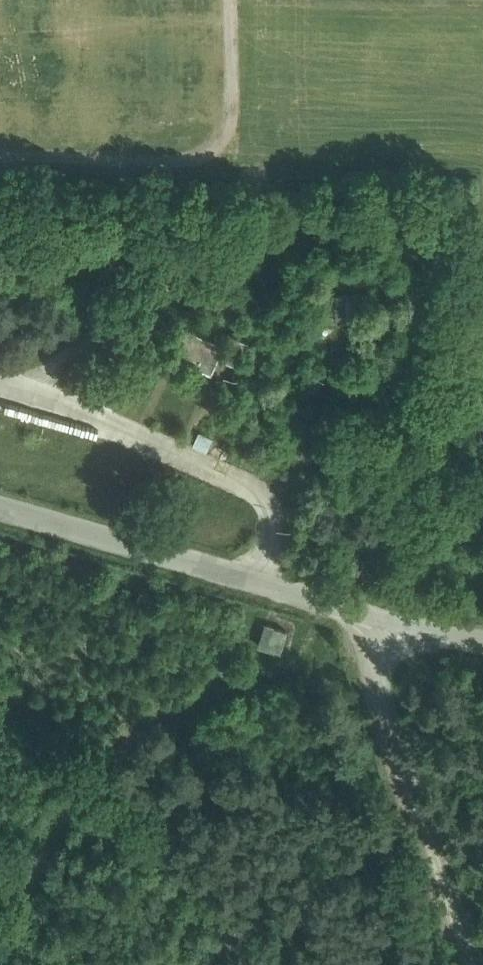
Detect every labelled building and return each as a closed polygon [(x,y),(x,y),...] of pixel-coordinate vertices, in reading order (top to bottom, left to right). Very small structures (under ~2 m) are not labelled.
[(364,285),(337,286),(338,312),(364,311),(364,285)] [(249,339),(188,312),(168,357),(176,361),(178,357),(212,372),(219,355),(239,363),(249,339)] [(287,630),(266,623),(259,645),(280,651),(287,630)]
